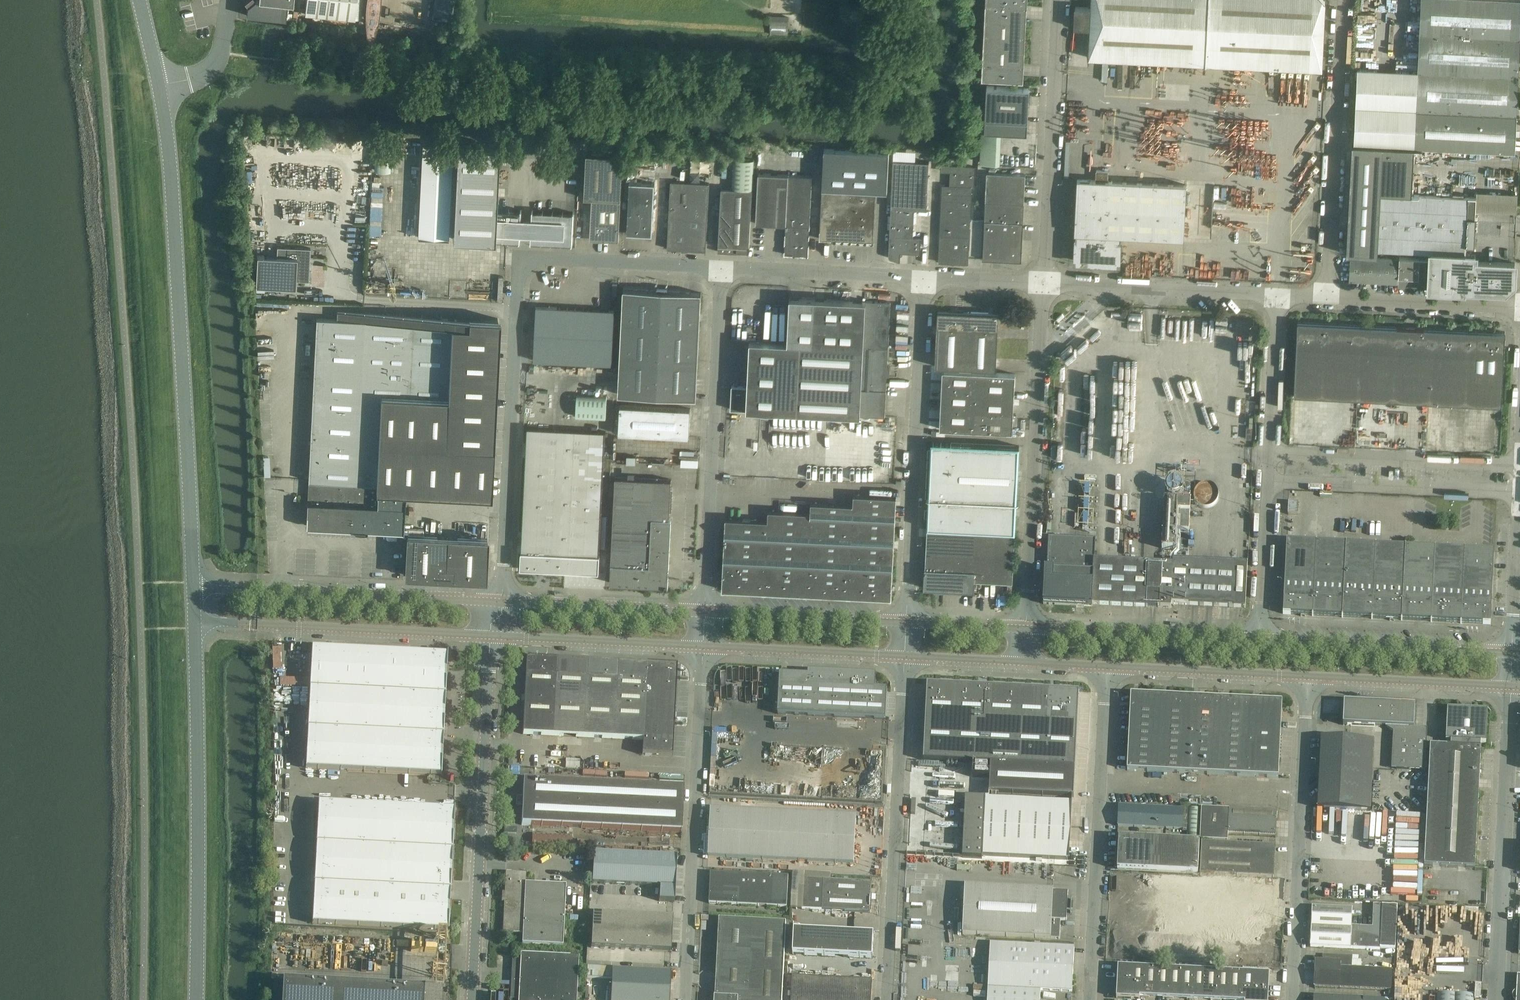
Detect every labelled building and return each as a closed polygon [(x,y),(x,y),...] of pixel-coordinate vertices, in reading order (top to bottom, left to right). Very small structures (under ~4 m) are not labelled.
[(244,2),(248,6),(247,15),(286,19),(287,4),(293,4),(293,0),(247,0),(244,2)] [(305,14),(355,19),(357,0),(306,0),(305,14)] [(1027,0),(985,0),(982,78),(1023,80),(1027,0)] [(1089,58),(1322,69),(1325,1),(1324,0),(1091,0),(1091,7),(1075,7),(1074,27),(1090,28),(1089,58)] [(1356,144),(1414,147),(1514,151),(1516,113),(1516,100),(1519,21),(1519,0),(1421,0),(1418,70),(1414,70),(1356,144)] [(771,17),(770,34),(789,34),(789,18),(771,17)] [(1356,144),(1414,70),(1357,67),(1353,143),(1356,144)] [(1001,132),(1025,133),(1027,133),(1029,88),(986,86),(984,131),(982,131),(980,162),(1000,163),(1001,132)] [(375,140),(374,170),(390,171),(392,141),(375,140)] [(423,143),(418,237),(448,239),(453,145),(423,143)] [(494,241),(520,242),(522,210),(496,209),(499,147),(457,145),(452,239),(453,239),(494,241)] [(873,242),(876,191),(887,192),(888,161),(889,151),(824,148),(820,239),(873,242)] [(1352,150),(1347,255),(1378,257),(1378,250),(1430,253),(1430,259),(1429,288),(1428,288),(1463,290),(1463,288),(1505,290),(1514,282),(1515,263),(1475,261),(1475,255),(1465,254),(1465,245),(1474,246),(1476,217),(1475,217),(1475,210),(1476,197),(1468,197),(1437,195),(1381,192),(1383,151),(1352,150)] [(927,193),(928,178),(928,162),(929,157),(910,156),(910,155),(893,154),(892,192),(927,193)] [(592,199),(621,200),(623,157),(587,155),(584,198),(592,199)] [(718,245),(718,252),(733,253),(735,252),(739,252),(740,247),(749,247),(752,190),(754,160),(734,159),(732,189),(721,188),(718,245)] [(950,171),(950,185),(972,186),(974,186),(975,166),(942,165),(941,171),(950,171)] [(757,173),(755,224),(756,224),(786,225),(788,175),(758,173),(757,173)] [(1025,175),(986,173),(984,222),(1023,223),(1025,175)] [(788,175),(786,225),(784,255),(808,256),(812,176),(806,176),(788,175)] [(1121,235),(1184,238),(1186,184),(1077,179),(1074,233),(1076,233),(1121,235)] [(655,183),(630,182),(627,233),(652,234),(655,183)] [(670,182),(667,249),(681,250),(706,251),(710,184),(670,182)] [(940,236),(969,237),(972,186),(950,185),(943,185),(940,236)] [(927,193),(892,192),(891,208),(889,236),(889,252),(888,256),(889,257),(890,258),(900,261),(901,256),(902,255),(903,255),(903,254),(903,252),(921,253),(921,237),(913,237),(915,209),(927,210),(927,193)] [(619,241),(621,200),(592,199),(590,239),(619,241)] [(521,227),(521,232),(531,232),(530,242),(572,244),(574,213),(532,211),(531,221),(521,221),(521,227)] [(1023,223),(984,222),(982,260),(1021,262),(1023,223)] [(1121,235),(1076,233),(1076,237),(1074,237),(1073,263),(1121,265),(1122,240),(1121,239),(1121,235)] [(939,262),(968,263),(969,237),(940,236),(939,262)] [(308,258),(310,259),(310,248),(287,247),(286,256),(257,255),(255,285),(295,287),(296,280),(308,281),(309,264),(308,264),(308,258)] [(1351,257),(1349,281),(1398,283),(1398,287),(1406,287),(1429,288),(1430,259),(1399,257),(1399,258),(1399,259),(1351,257)] [(618,395),(681,398),(696,399),(701,293),(681,292),(623,289),(618,395)] [(731,385),(730,409),(739,410),(782,412),(839,414),(843,415),(884,417),(887,372),(889,372),(890,367),(887,367),(891,302),(789,297),(787,343),(750,341),(748,386),(731,385)] [(537,306),(534,360),(612,364),(614,311),(537,306)] [(937,325),(968,326),(968,312),(938,310),(937,325)] [(968,326),(998,328),(999,313),(968,312),(968,326)] [(405,492),(451,494),(491,496),(495,415),(500,319),(498,319),(491,319),(477,318),(470,318),(470,325),(460,325),(345,319),(336,319),(316,318),(315,336),(308,481),(308,484),(307,484),(306,491),(308,491),(307,502),(306,514),(308,514),(307,525),(402,531),(403,519),(404,519),(405,492)] [(1294,395),(1328,397),(1331,324),(1297,322),(1294,395)] [(1470,331),(1331,324),(1328,397),(1466,403),(1470,331)] [(968,326),(937,325),(935,366),(966,368),(968,326)] [(996,369),(998,339),(998,328),(968,326),(966,368),(996,369)] [(1466,403),(1500,405),(1502,405),(1505,332),(1470,331),(1466,403)] [(978,392),(979,372),(942,370),(941,390),(978,392)] [(608,372),(578,371),(577,393),(607,395),(608,372)] [(978,392),(1014,393),(1015,374),(979,372),(978,392)] [(265,399),(276,399),(276,389),(265,389),(265,399)] [(941,390),(940,409),(977,411),(978,392),(941,390)] [(1013,413),(1014,393),(978,392),(977,411),(1013,413)] [(575,419),(576,419),(593,420),(606,421),(607,399),(577,397),(575,419)] [(681,409),(619,406),(618,434),(689,438),(690,409),(681,409)] [(976,430),(977,411),(940,409),(939,429),(976,430)] [(1013,413),(977,411),(976,430),(1012,432),(1013,413)] [(575,431),(527,428),(521,568),(599,572),(600,549),(605,550),(607,517),(601,517),(606,432),(605,432),(605,422),(593,421),(593,420),(576,419),(575,431)] [(928,497),(1016,501),(1019,446),(931,441),(928,497)] [(615,478),(610,583),(668,586),(671,519),(669,519),(671,481),(615,478)] [(1176,483),(1174,483),(1173,483),(1171,483),(1170,484),(1169,485),(1168,486),(1167,487),(1167,489),(1167,490),(1167,492),(1167,493),(1168,494),(1169,496),(1170,497),(1171,497),(1173,498),(1174,498),(1176,498),(1177,497),(1178,497),(1179,496),(1180,495),(1181,494),(1182,492),(1182,491),(1182,490),(1182,488),(1181,487),(1181,486),(1180,485),(1178,484),(1177,483),(1176,483)] [(853,494),(853,504),(848,596),(891,598),(896,496),(853,494)] [(927,527),(1015,532),(1016,501),(928,497),(926,497),(928,497),(927,527)] [(1177,529),(1189,530),(1190,512),(1190,500),(1164,499),(1162,549),(1176,549),(1177,529)] [(806,594),(848,596),(853,504),(810,502),(810,512),(806,594)] [(1288,514),(1298,515),(1299,502),(1289,502),(1288,514)] [(764,592),(806,594),(810,512),(768,510),(767,520),(764,592)] [(722,590),(764,592),(767,520),(726,518),(722,590)] [(1015,532),(927,527),(925,567),(975,570),(974,580),(1012,582),(1015,532)] [(445,576),(447,537),(407,535),(405,575),(438,577),(438,576),(445,576)] [(487,539),(447,537),(445,576),(452,577),(452,578),(485,579),(487,539)] [(1146,607),(1148,563),(1095,560),(1096,539),(1049,537),(1047,569),(1045,569),(1043,603),(1093,606),(1093,604),(1146,607)] [(1316,542),(1287,540),(1283,614),(1313,615),(1316,542)] [(1347,543),(1346,543),(1316,542),(1313,615),(1343,617),(1347,543)] [(1407,546),(1347,543),(1343,617),(1403,620),(1407,546)] [(1436,548),(1407,546),(1403,620),(1432,621),(1436,548)] [(1466,549),(1436,548),(1432,621),(1462,623),(1466,549)] [(1495,551),(1466,549),(1462,623),(1491,624),(1495,551)] [(1148,563),(1146,607),(1171,608),(1171,604),(1245,608),(1247,564),(1173,560),(1173,564),(1148,563)] [(924,587),(974,590),(974,580),(975,570),(925,567),(924,587)] [(446,694),(448,654),(312,648),(310,688),(446,694)] [(525,682),(522,735),(567,737),(571,661),(526,658),(526,673),(525,673),(525,682)] [(567,737),(612,739),(614,700),(616,663),(571,661),(567,737)] [(612,739),(642,740),(644,700),(646,664),(616,663),(614,700),(612,739)] [(642,740),(641,755),(671,757),(674,700),(676,666),(646,664),(644,700),(642,740)] [(808,692),(815,692),(816,686),(875,689),(876,676),(809,672),(809,676),(808,692)] [(779,690),(808,692),(809,676),(780,675),(779,690)] [(1043,795),(1048,700),(1048,690),(928,684),(924,760),(991,763),(989,793),(992,793),(991,798),(914,794),(911,852),(1069,860),(1072,802),(997,798),(997,793),(1043,795)] [(815,692),(815,700),(814,716),(886,720),(887,700),(887,690),(875,689),(816,686),(815,692)] [(444,734),(445,700),(446,694),(310,688),(309,700),(308,728),(444,734)] [(814,716),(815,700),(815,692),(808,692),(779,690),(778,714),(814,716)] [(1048,690),(1048,700),(1043,795),(1074,797),(1079,700),(1079,691),(1048,690)] [(1278,778),(1282,702),(1131,694),(1127,770),(1278,778)] [(1415,706),(1393,705),(1344,702),(1343,725),(1386,727),(1393,732),(1391,769),(1425,771),(1427,729),(1414,728),(1415,706)] [(1475,868),(1481,748),(1481,743),(1486,743),(1487,716),(1483,711),(1472,710),(1472,709),(1471,709),(1470,708),(1469,707),(1468,707),(1467,707),(1466,707),(1465,707),(1464,708),(1463,709),(1463,710),(1452,709),(1447,714),(1446,741),(1450,741),(1450,745),(1447,745),(1447,746),(1430,745),(1424,866),(1475,868)] [(444,734),(308,728),(306,768),(442,775),(444,734)] [(1317,808),(1362,811),(1371,811),(1374,740),(1321,738),(1317,808)] [(713,797),(735,798),(738,758),(716,756),(713,797)] [(681,833),(681,829),(683,788),(532,781),(532,782),(523,781),(521,825),(530,825),(530,826),(681,833)] [(387,807),(319,803),(317,843),(385,847),(387,807)] [(1184,809),(1119,806),(1118,826),(1182,830),(1184,809)] [(387,807),(385,847),(452,850),(454,810),(387,807)] [(1278,812),(1229,810),(1201,808),(1200,840),(1228,841),(1228,834),(1276,836),(1278,812)] [(710,809),(708,858),(853,865),(856,817),(710,809)] [(1189,809),(1188,839),(1199,839),(1200,809),(1189,809)] [(532,829),(531,847),(571,850),(572,836),(540,834),(540,829),(532,829)] [(1117,870),(1198,874),(1200,842),(1119,838),(1117,870)] [(1276,846),(1202,842),(1200,874),(1274,878),(1276,846)] [(317,843),(315,883),(382,887),(385,847),(317,843)] [(450,890),(452,850),(385,847),(382,887),(450,890)] [(593,853),(592,883),(659,886),(659,901),(674,902),(676,857),(593,853)] [(522,934),(526,883),(526,873),(505,872),(502,932),(522,934)] [(710,872),(708,904),(786,908),(788,877),(710,872)] [(1161,878),(1158,935),(1261,941),(1261,926),(1271,927),(1274,885),(1263,884),(1264,883),(1161,878)] [(871,883),(803,879),(802,909),(869,913),(871,883)] [(380,927),(382,887),(315,883),(313,923),(380,927)] [(565,885),(526,883),(522,934),(521,944),(562,945),(565,885)] [(1050,939),(1051,915),(1053,891),(965,886),(962,934),(1050,939)] [(382,887),(380,927),(448,930),(450,890),(382,887)] [(1428,889),(1428,904),(1458,906),(1458,890),(1428,889)] [(1381,930),(1396,931),(1398,906),(1382,906),(1381,930)] [(1311,927),(1357,929),(1357,927),(1351,927),(1351,908),(1312,907),(1311,927)] [(592,913),(591,948),(671,952),(672,917),(592,913)] [(1051,915),(1050,939),(1059,939),(1060,921),(1062,921),(1062,916),(1060,915),(1051,915)] [(786,922),(719,919),(715,997),(714,997),(714,999),(782,999),(786,922)] [(1381,930),(1380,939),(1358,933),(1357,929),(1311,927),(1310,947),(1350,948),(1380,950),(1380,948),(1396,949),(1396,931),(1381,930)] [(793,955),(873,959),(874,935),(794,931),(793,955)] [(990,943),(988,988),(1000,988),(1040,990),(1053,991),(1072,992),(1072,984),(1074,948),(1002,944),(990,943)] [(1280,960),(1259,960),(1259,955),(1158,951),(1157,962),(1279,968),(1280,960)] [(520,954),(520,957),(512,957),(510,999),(518,999),(576,999),(578,956),(520,954)] [(1350,988),(1351,968),(1352,968),(1352,956),(1323,954),(1323,960),(1316,960),(1314,986),(1350,988)] [(611,979),(612,969),(612,968),(587,966),(586,978),(611,979)] [(1146,967),(1121,966),(1119,966),(1118,966),(1117,982),(1145,983),(1146,967)] [(1144,997),(1150,998),(1156,998),(1158,968),(1146,967),(1145,983),(1144,997)] [(1156,998),(1168,998),(1170,968),(1158,968),(1156,998)] [(1168,998),(1174,999),(1180,999),(1182,969),(1170,968),(1168,998)] [(1351,968),(1350,988),(1391,990),(1391,970),(1352,968),(1351,968)] [(611,979),(610,999),(669,999),(670,971),(612,969),(611,979)] [(1194,970),(1182,969),(1180,999),(1192,999),(1194,970)] [(1198,999),(1199,999),(1204,999),(1206,970),(1194,970),(1192,999),(1198,999)] [(1218,971),(1206,970),(1204,999),(1216,999),(1218,971)] [(1230,971),(1218,971),(1216,999),(1228,999),(1230,971)] [(1241,988),(1242,972),(1230,971),(1228,999),(1240,999),(1241,988)] [(1242,972),(1241,988),(1269,989),(1269,973),(1242,972)] [(802,977),(791,977),(790,999),(800,999),(802,977)] [(800,999),(870,999),(871,981),(802,977),(800,999)] [(272,999),(423,999),(424,989),(283,981),(273,981),(272,999)] [(1140,997),(1144,997),(1145,983),(1117,982),(1116,998),(1140,999),(1140,997)] [(988,988),(987,999),(1040,999),(1040,990),(1000,988),(988,988)] [(1269,989),(1241,988),(1240,999),(1268,999),(1269,989)]
